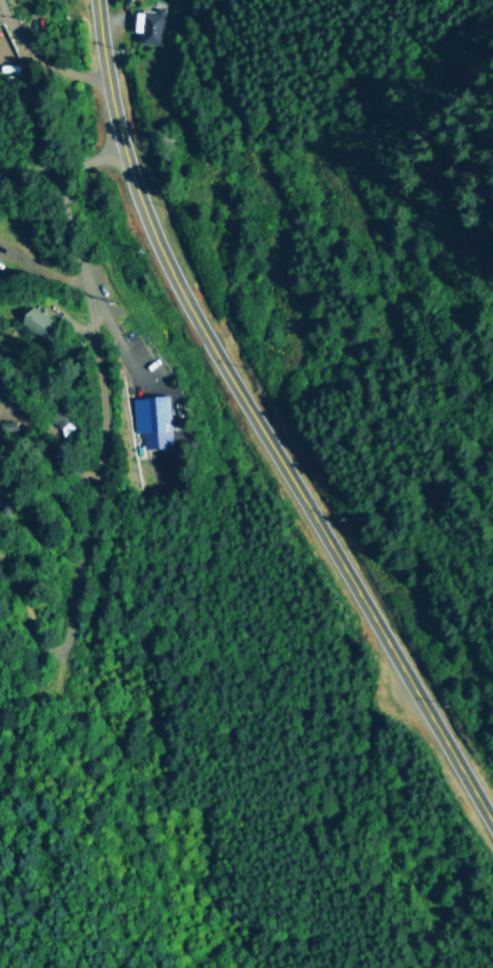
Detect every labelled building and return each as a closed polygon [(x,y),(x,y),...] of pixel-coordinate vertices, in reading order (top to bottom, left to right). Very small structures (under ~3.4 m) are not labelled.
[(159,43),(160,7),(151,6),(151,11),(133,10),(133,30),(137,30),(136,42),(159,43)] [(53,319),(28,304),(18,321),(43,336),(53,319)] [(168,395),(130,396),(132,431),(140,431),(141,447),(169,445),(168,395)]
